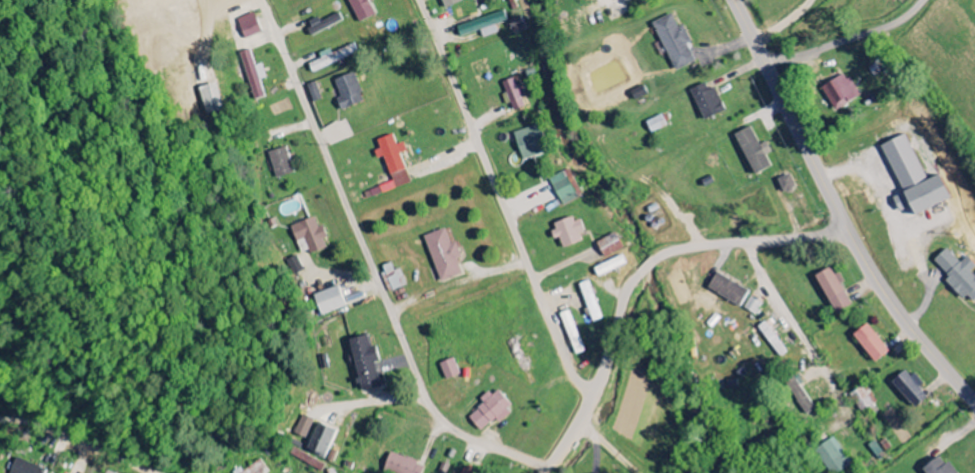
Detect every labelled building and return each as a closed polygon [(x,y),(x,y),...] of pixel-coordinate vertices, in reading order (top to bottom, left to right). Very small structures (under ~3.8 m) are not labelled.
[(347,1),(356,24),(373,16),(367,0),(350,0),(347,1)] [(303,28),(308,37),(342,21),(338,12),(303,28)] [(494,26),(506,22),(503,12),(455,27),(458,38),(479,32),(481,38),(496,34),(494,26)] [(242,40),(259,34),(251,14),(234,20),(242,40)] [(682,26),(677,29),(670,15),(651,24),(674,72),(694,62),(686,46),(690,44),(682,26)] [(319,60),(306,65),(310,74),(355,56),(351,45),(328,54),(327,50),(316,54),(319,60)] [(262,65),(253,67),(250,50),(241,52),(251,101),(263,98),(260,81),(265,80),(262,65)] [(333,80),(339,100),(335,101),(338,110),(362,103),(352,74),(333,80)] [(859,98),(845,74),(820,88),(834,112),(859,98)] [(524,108),(522,98),(525,98),(519,78),(503,82),(511,112),(524,108)] [(702,121),(724,112),(714,88),(707,91),(705,84),(689,90),(702,121)] [(647,95),(642,86),(629,92),(634,101),(647,95)] [(644,123),(650,134),(665,127),(660,116),(644,123)] [(512,134),(521,161),(543,154),(534,127),(512,134)] [(732,135),(750,177),(770,168),(765,156),(769,154),(764,143),(757,146),(749,128),(732,135)] [(408,184),(398,155),(405,153),(402,145),(394,147),(390,136),(374,141),(378,151),(377,151),(389,184),(378,188),(380,194),(408,184)] [(880,146),(901,194),(891,199),(898,214),(907,209),(911,217),(947,201),(936,176),(924,181),(903,136),(880,146)] [(266,153),(274,179),(291,174),(283,148),(266,153)] [(561,207),(576,199),(571,189),(576,187),(568,171),(548,180),(561,207)] [(781,193),(793,188),(788,175),(776,180),(781,193)] [(557,239),(560,249),(581,242),(578,235),(583,234),(578,217),(549,226),(554,240),(557,239)] [(294,243),(302,240),(308,255),(324,249),(321,240),(324,239),(320,226),(315,228),(312,218),(288,228),(294,243)] [(437,283),(459,276),(454,260),(458,258),(453,244),(448,246),(443,230),(422,237),(437,283)] [(603,260),(621,250),(613,234),(594,244),(603,260)] [(970,304),(974,299),(974,268),(965,257),(958,264),(945,249),(931,262),(970,304)] [(624,266),(620,256),(591,270),(596,279),(624,266)] [(397,270),(392,272),(388,263),(379,267),(390,292),(404,286),(397,270)] [(849,305),(838,285),(842,283),(837,274),(832,276),(828,268),(812,277),(833,315),(849,305)] [(706,291),(739,307),(747,291),(713,275),(706,291)] [(577,285),(590,324),(599,320),(586,282),(577,285)] [(313,296),(321,317),(344,308),(337,287),(313,296)] [(742,311),(755,316),(759,304),(747,299),(742,311)] [(573,357),(582,353),(566,311),(557,315),(573,357)] [(851,334),(871,364),(886,354),(867,324),(851,334)] [(346,341),(359,392),(379,387),(374,364),(377,363),(373,347),(367,349),(364,337),(346,341)] [(444,381),(457,375),(450,359),(437,365),(444,381)] [(889,384),(913,410),(925,398),(917,390),(921,387),(905,369),(889,384)] [(875,405),(867,385),(855,390),(862,410),(875,405)] [(511,409),(493,389),(478,402),(481,405),(466,419),(478,432),(492,420),(495,424),(511,409)] [(307,440),(313,420),(302,416),(295,436),(307,440)] [(335,429),(316,424),(308,452),(326,458),(335,429)] [(831,472),(839,472),(852,463),(831,438),(814,452),(831,472)] [(423,465),(388,455),(383,472),(421,472),(423,465)] [(938,456),(919,470),(921,472),(951,472),(938,456)] [(47,468),(14,460),(11,472),(46,472),(47,468)] [(261,460),(240,472),(269,472),(261,460)]
